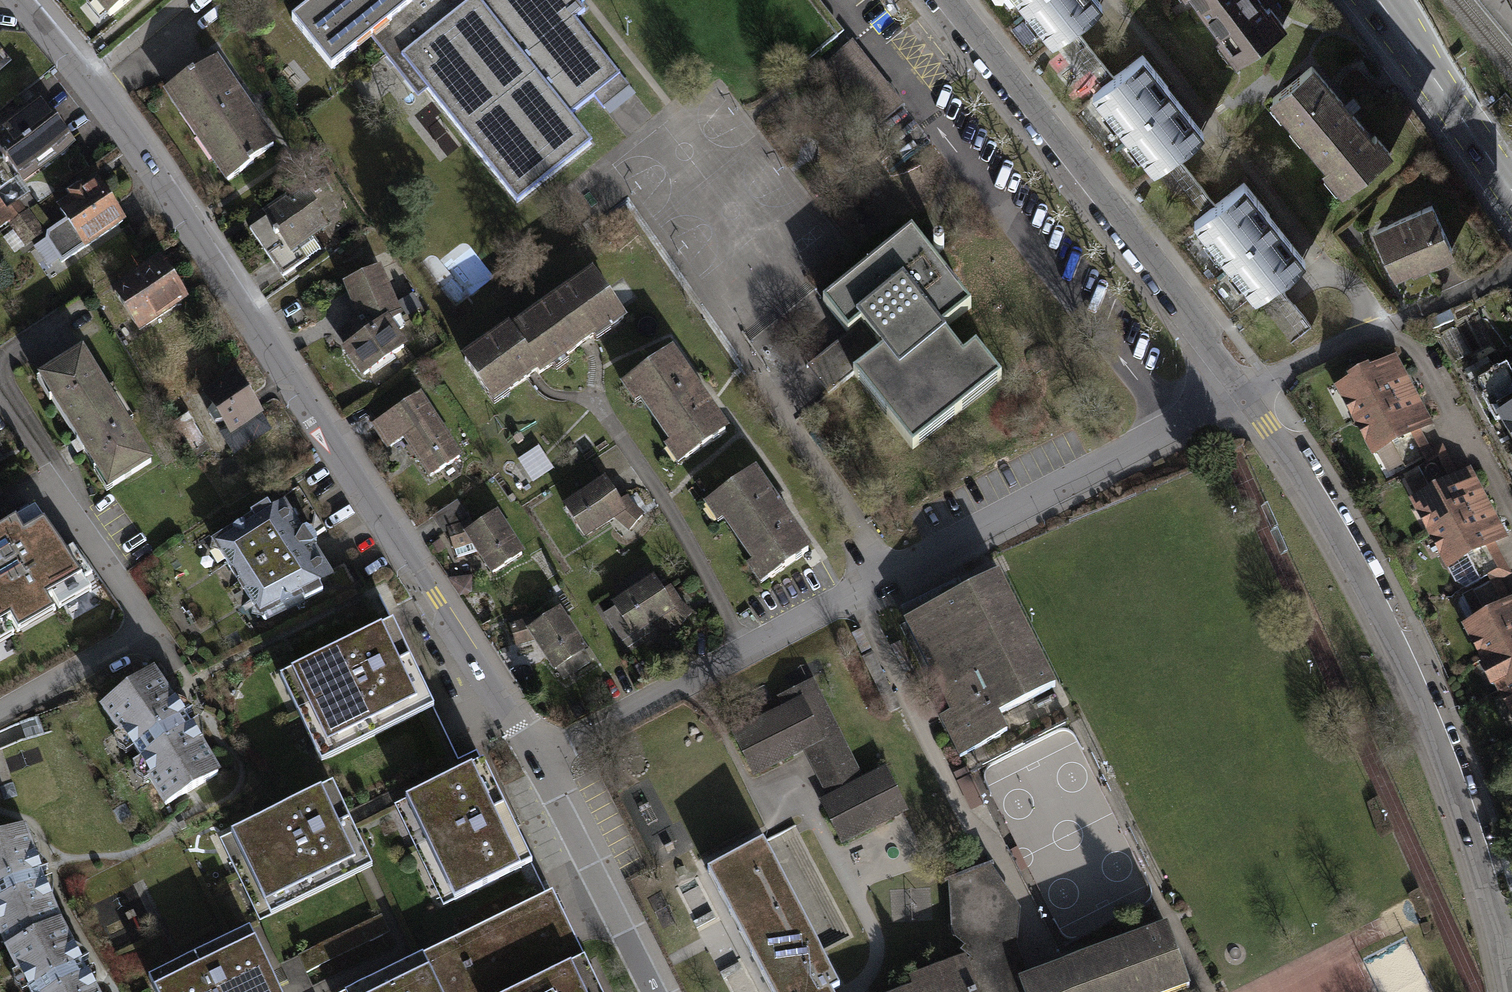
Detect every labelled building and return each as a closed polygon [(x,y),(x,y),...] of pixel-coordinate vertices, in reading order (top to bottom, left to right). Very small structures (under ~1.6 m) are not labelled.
[(109,22),(136,0),(91,0),(109,22)] [(290,22),(330,74),(369,41),(418,100),(427,93),(517,206),(593,146),(570,118),(594,99),(609,118),(636,96),(577,21),(586,15),(575,0),(317,0),(290,22)] [(1054,47),(1106,6),(1101,0),(1017,0),(1054,47)] [(1221,38),(1219,40),(1239,67),(1290,28),(1275,8),(1272,9),(1265,0),(1192,0),(1221,38)] [(1094,92),(1113,75),(1081,36),(1061,52),(1094,92)] [(905,107),(854,44),(824,67),(876,127),(905,107)] [(1145,55),(1093,95),(1156,174),(1208,133),(1145,55)] [(193,75),(162,96),(224,186),(251,167),(248,164),(274,147),(216,62),(194,77),(193,75)] [(1311,65),(1265,103),(1323,172),(1320,174),(1341,199),(1392,156),(1376,137),(1373,139),(1311,65)] [(0,132),(0,152),(21,181),(72,144),(41,102),(0,132)] [(1159,188),(1195,220),(1215,199),(1178,166),(1159,188)] [(1246,183),(1195,224),(1258,303),(1309,262),(1246,183)] [(99,184),(58,211),(66,223),(49,234),(48,243),(63,265),(85,251),(87,253),(127,227),(99,184)] [(303,188),(261,217),(263,221),(249,230),(281,279),(308,262),(300,251),(332,231),(303,188)] [(0,199),(0,230),(8,224),(9,225),(27,213),(19,202),(8,210),(0,199)] [(1431,205),(1372,232),(1394,281),(1411,273),(1412,277),(1455,257),(1431,205)] [(47,236),(29,211),(27,213),(9,225),(27,250),(47,236)] [(912,233),(823,303),(848,334),(861,323),(883,351),(853,375),(912,450),(1002,378),(976,346),(963,357),(941,330),(971,307),(912,233)] [(470,297),(495,278),(467,242),(442,261),(470,297)] [(162,261),(112,294),(141,338),(191,305),(162,261)] [(380,270),(343,286),(364,336),(340,353),(362,382),(407,348),(391,326),(402,319),(380,270)] [(508,329),(459,362),(493,412),(595,344),(597,347),(628,326),(593,275),(510,331),(508,329)] [(1397,352),(1334,384),(1372,456),(1378,453),(1422,430),(1435,423),(1397,352)] [(672,353),(617,391),(632,412),(639,407),(670,450),(664,454),(677,473),(729,436),(672,353)] [(156,468),(87,355),(39,384),(108,497),(156,468)] [(1479,377),(1487,391),(1483,393),(1497,419),(1500,418),(1511,439),(1511,359),(1479,377)] [(238,373),(204,396),(227,431),(220,436),(235,459),(276,432),(238,373)] [(420,397),(371,429),(387,454),(402,443),(429,483),(462,461),(420,397)] [(1422,430),(1378,453),(1389,475),(1424,458),(1426,462),(1431,449),(1422,430)] [(1419,466),(1430,487),(1458,472),(1442,444),(1431,449),(1426,462),(1419,466)] [(540,448),(519,462),(534,484),(555,470),(540,448)] [(1430,487),(1409,498),(1447,569),(1450,568),(1497,543),(1509,536),(1471,465),(1458,472),(1430,487)] [(756,473),(702,510),(716,532),(724,527),(754,570),(748,574),(761,592),(814,556),(756,473)] [(606,483),(564,509),(586,544),(615,523),(630,534),(646,517),(633,509),(628,499),(620,504),(606,483)] [(285,493),(211,537),(259,616),(333,572),(285,493)] [(469,516),(458,500),(432,515),(444,534),(448,530),(447,527),(457,523),(469,516)] [(457,523),(447,527),(448,530),(456,556),(477,550),(492,572),(526,550),(499,507),(473,524),(471,519),(457,523)] [(94,598),(85,584),(94,579),(74,551),(63,557),(37,519),(0,540),(0,651),(94,598)] [(1450,568),(1461,590),(1488,575),(1502,579),(1511,574),(1511,572),(1497,543),(1450,568)] [(1054,682),(996,569),(901,618),(949,710),(939,716),(959,755),(1009,729),(1000,710),(1054,682)] [(656,572),(612,601),(635,635),(664,618),(680,631),(695,611),(684,601),(671,583),(665,587),(656,572)] [(1463,595),(1474,617),(1511,597),(1502,579),(1488,575),(1490,581),(1463,595)] [(1461,623),(1511,721),(1511,597),(1474,617),(1461,623)] [(517,646),(535,640),(555,669),(557,668),(564,679),(591,661),(585,650),(589,647),(562,606),(537,620),(536,614),(510,623),(517,646)] [(436,702),(393,615),(386,619),(279,671),(322,758),(427,706),(436,702)] [(152,666),(95,702),(163,806),(219,769),(152,666)] [(780,703),(728,729),(752,776),(805,749),(829,797),(821,801),(842,843),(907,810),(884,764),(863,775),(813,677),(776,695),(780,703)] [(474,764),(397,803),(447,901),(524,862),(474,764)] [(966,767),(953,773),(970,811),(983,805),(966,767)] [(317,791),(227,835),(263,909),(353,865),(317,791)] [(0,836),(0,946),(1,950),(24,991),(96,991),(60,924),(24,828),(0,836)] [(703,867),(769,991),(832,991),(829,987),(838,983),(761,836),(703,867)] [(991,861),(944,878),(945,882),(948,881),(951,934),(965,945),(961,950),(971,958),(907,975),(911,984),(891,991),(1171,991),(1189,985),(1166,922),(1027,971),(1015,942),(1018,907),(990,865),(993,864),(991,861)] [(555,890),(342,991),(604,991),(555,890)] [(826,922),(827,944),(849,943),(848,921),(826,922)] [(148,979),(154,991),(274,991),(245,932),(148,979)]
